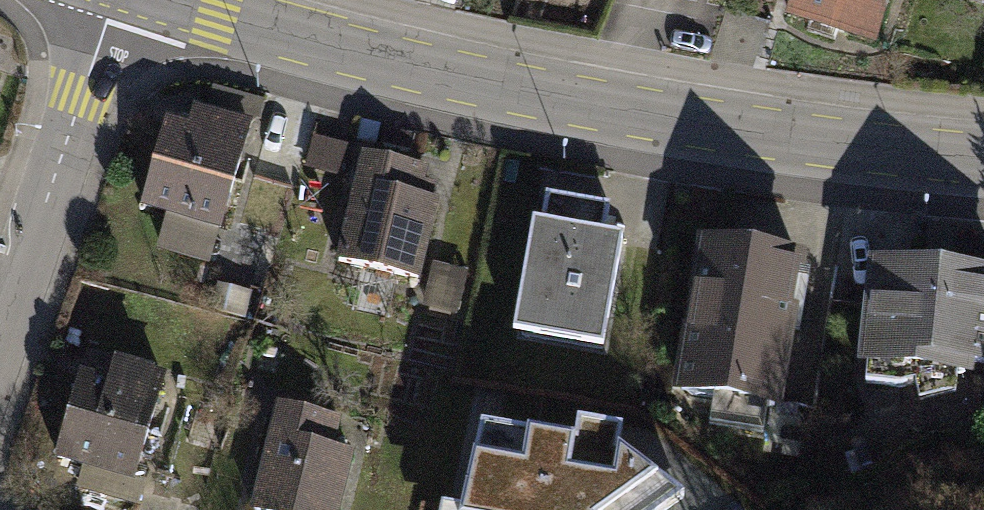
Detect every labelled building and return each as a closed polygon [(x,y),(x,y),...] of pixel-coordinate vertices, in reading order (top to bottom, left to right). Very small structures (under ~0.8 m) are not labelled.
[(791,21),(877,45),(890,0),(797,0),(791,21)] [(183,131),(162,125),(138,211),(222,235),(254,125),(190,107),(183,131)] [(430,173),(361,157),(336,266),(418,285),(437,205),(423,202),(430,173)] [(617,207),(538,191),(509,343),(608,362),(631,239),(611,235),(617,207)] [(810,263),(700,243),(671,404),(781,424),(810,263)] [(871,269),(859,369),(976,383),(977,376),(983,377),(983,282),(945,277),(871,269)] [(169,386),(86,365),(57,464),(142,487),(169,386)] [(276,408),(253,509),(342,509),(354,458),(333,453),(336,442),(340,422),(276,408)] [(466,509),(674,509),(683,503),(620,463),(625,441),(580,431),(575,451),(484,431),(466,509)]
